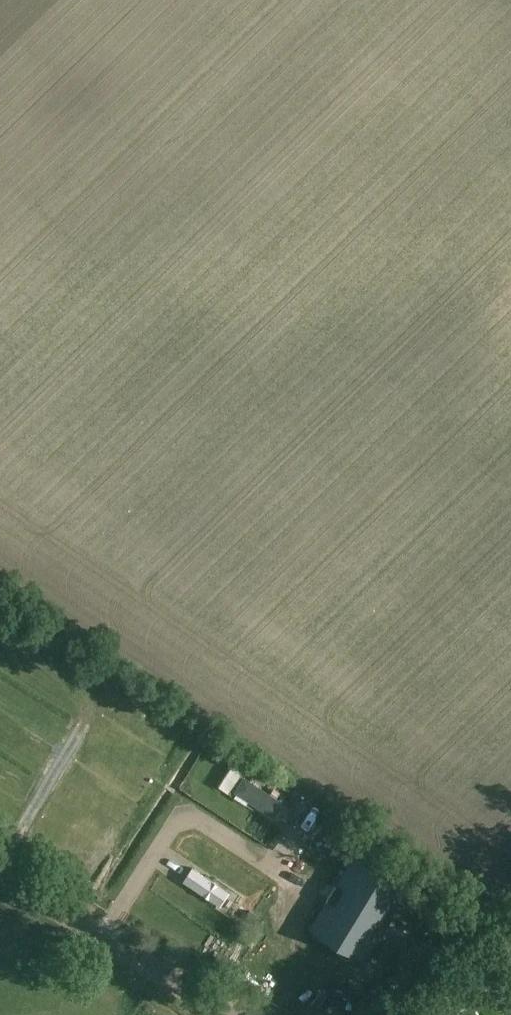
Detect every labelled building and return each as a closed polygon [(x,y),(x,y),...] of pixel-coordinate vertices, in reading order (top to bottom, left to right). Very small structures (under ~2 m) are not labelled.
[(244,778),(235,791),(274,817),(282,803),(244,778)] [(327,900),(310,929),(364,962),(381,933),(382,934),(391,919),(390,918),(407,890),(354,857),(336,885),(335,885),(326,900),(327,900)] [(192,868),(183,882),(218,905),(224,899),(222,898),(227,891),(192,868)]
